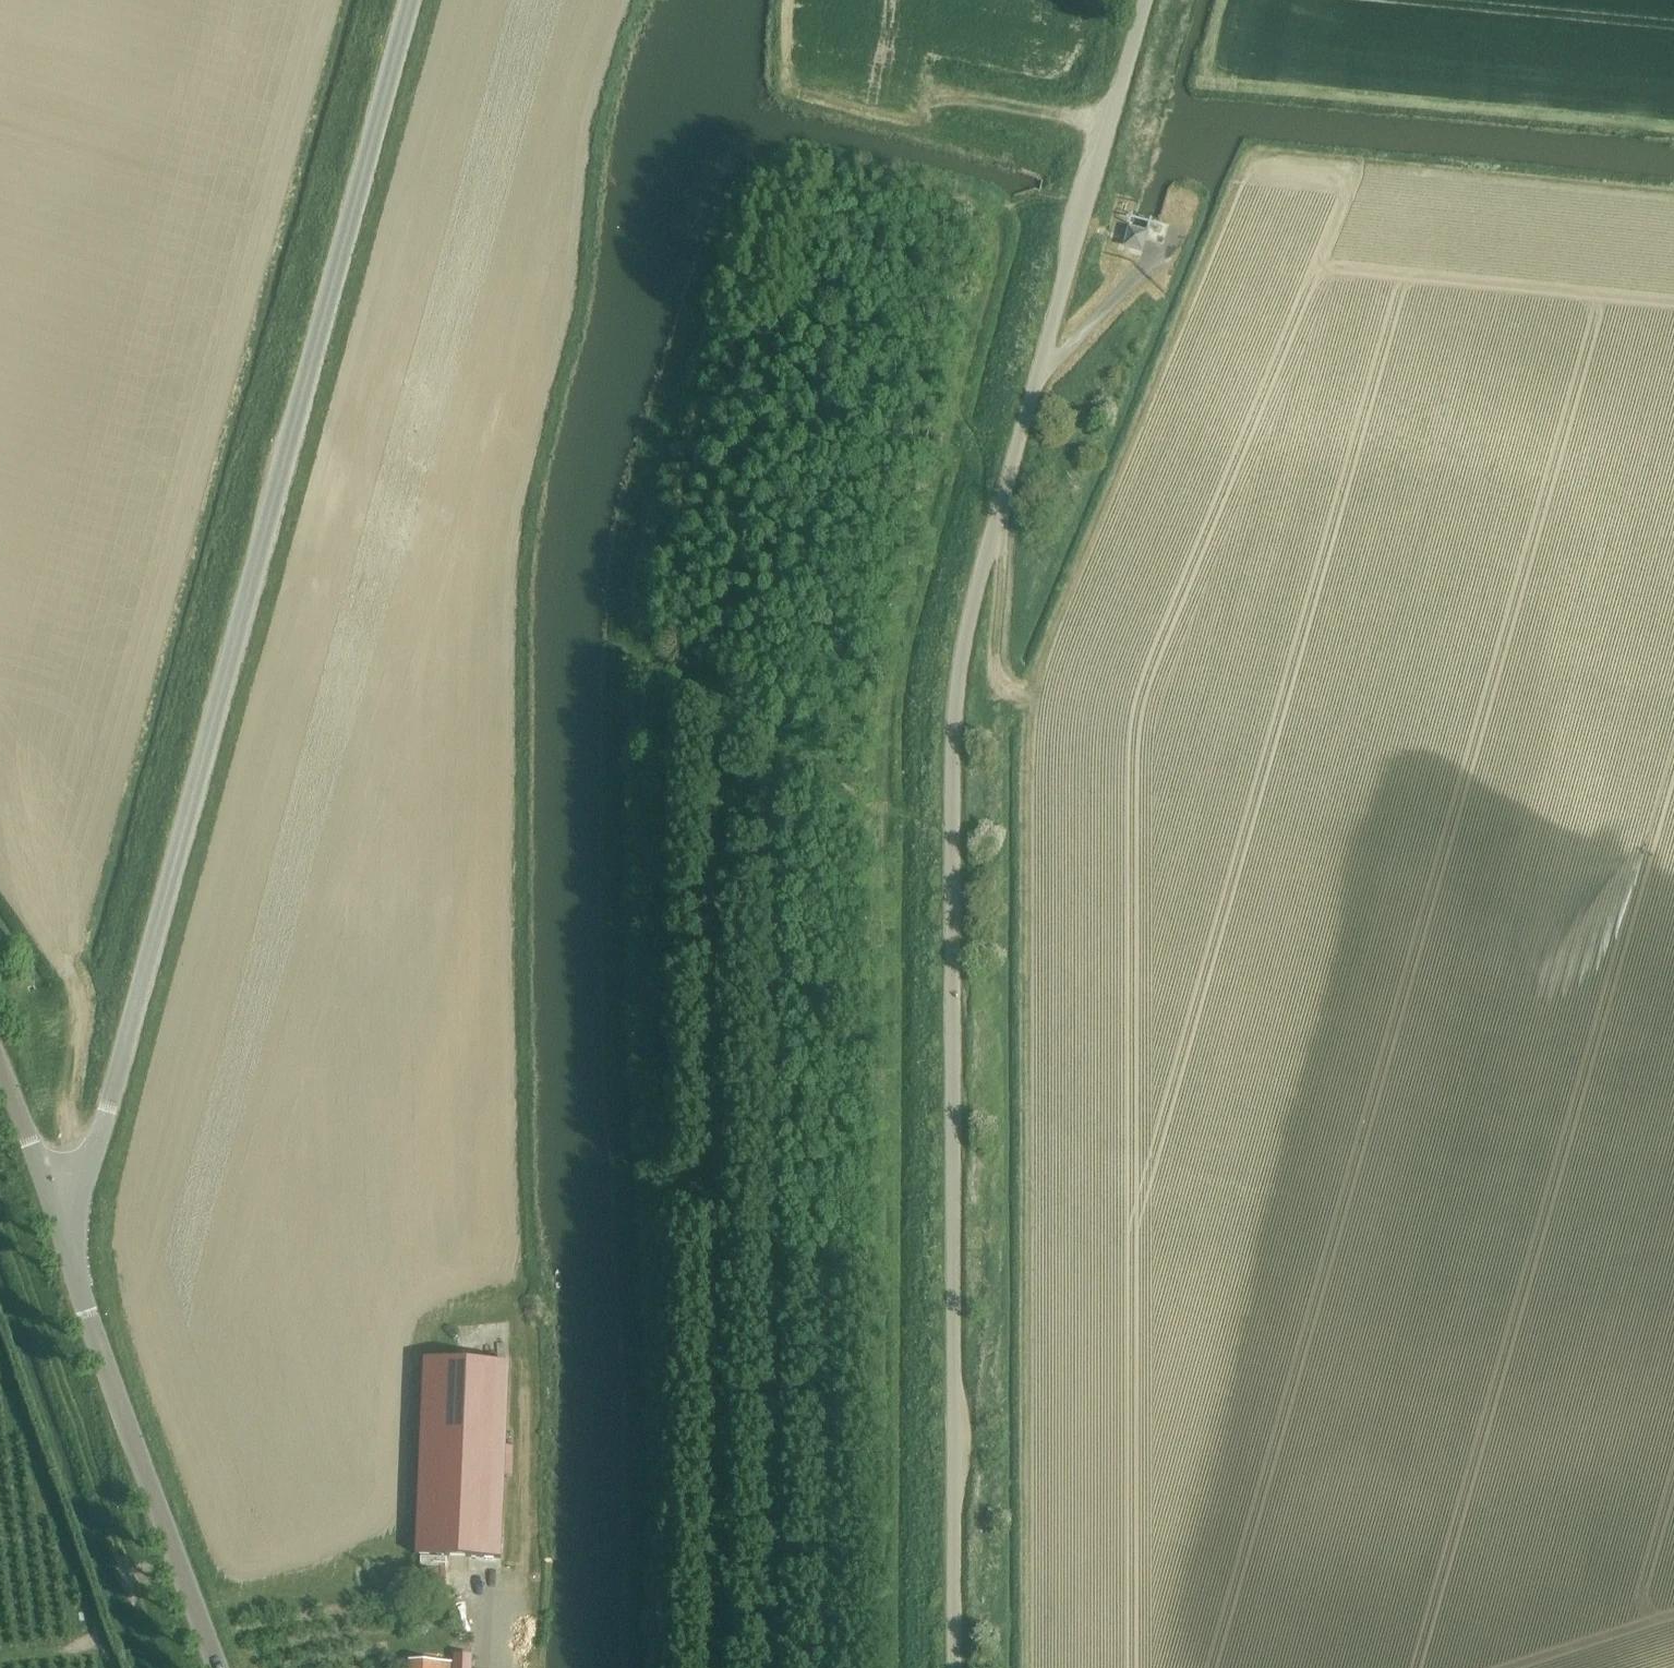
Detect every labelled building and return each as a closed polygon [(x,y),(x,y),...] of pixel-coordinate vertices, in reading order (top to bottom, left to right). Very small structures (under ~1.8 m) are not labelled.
[(1128,245),(1143,249),(1148,234),(1132,229),(1128,245)] [(416,1555),(501,1558),(509,1363),(424,1360),(416,1555)] [(472,1655),(469,1655),(454,1654),(454,1667),(472,1667),(472,1655)]
